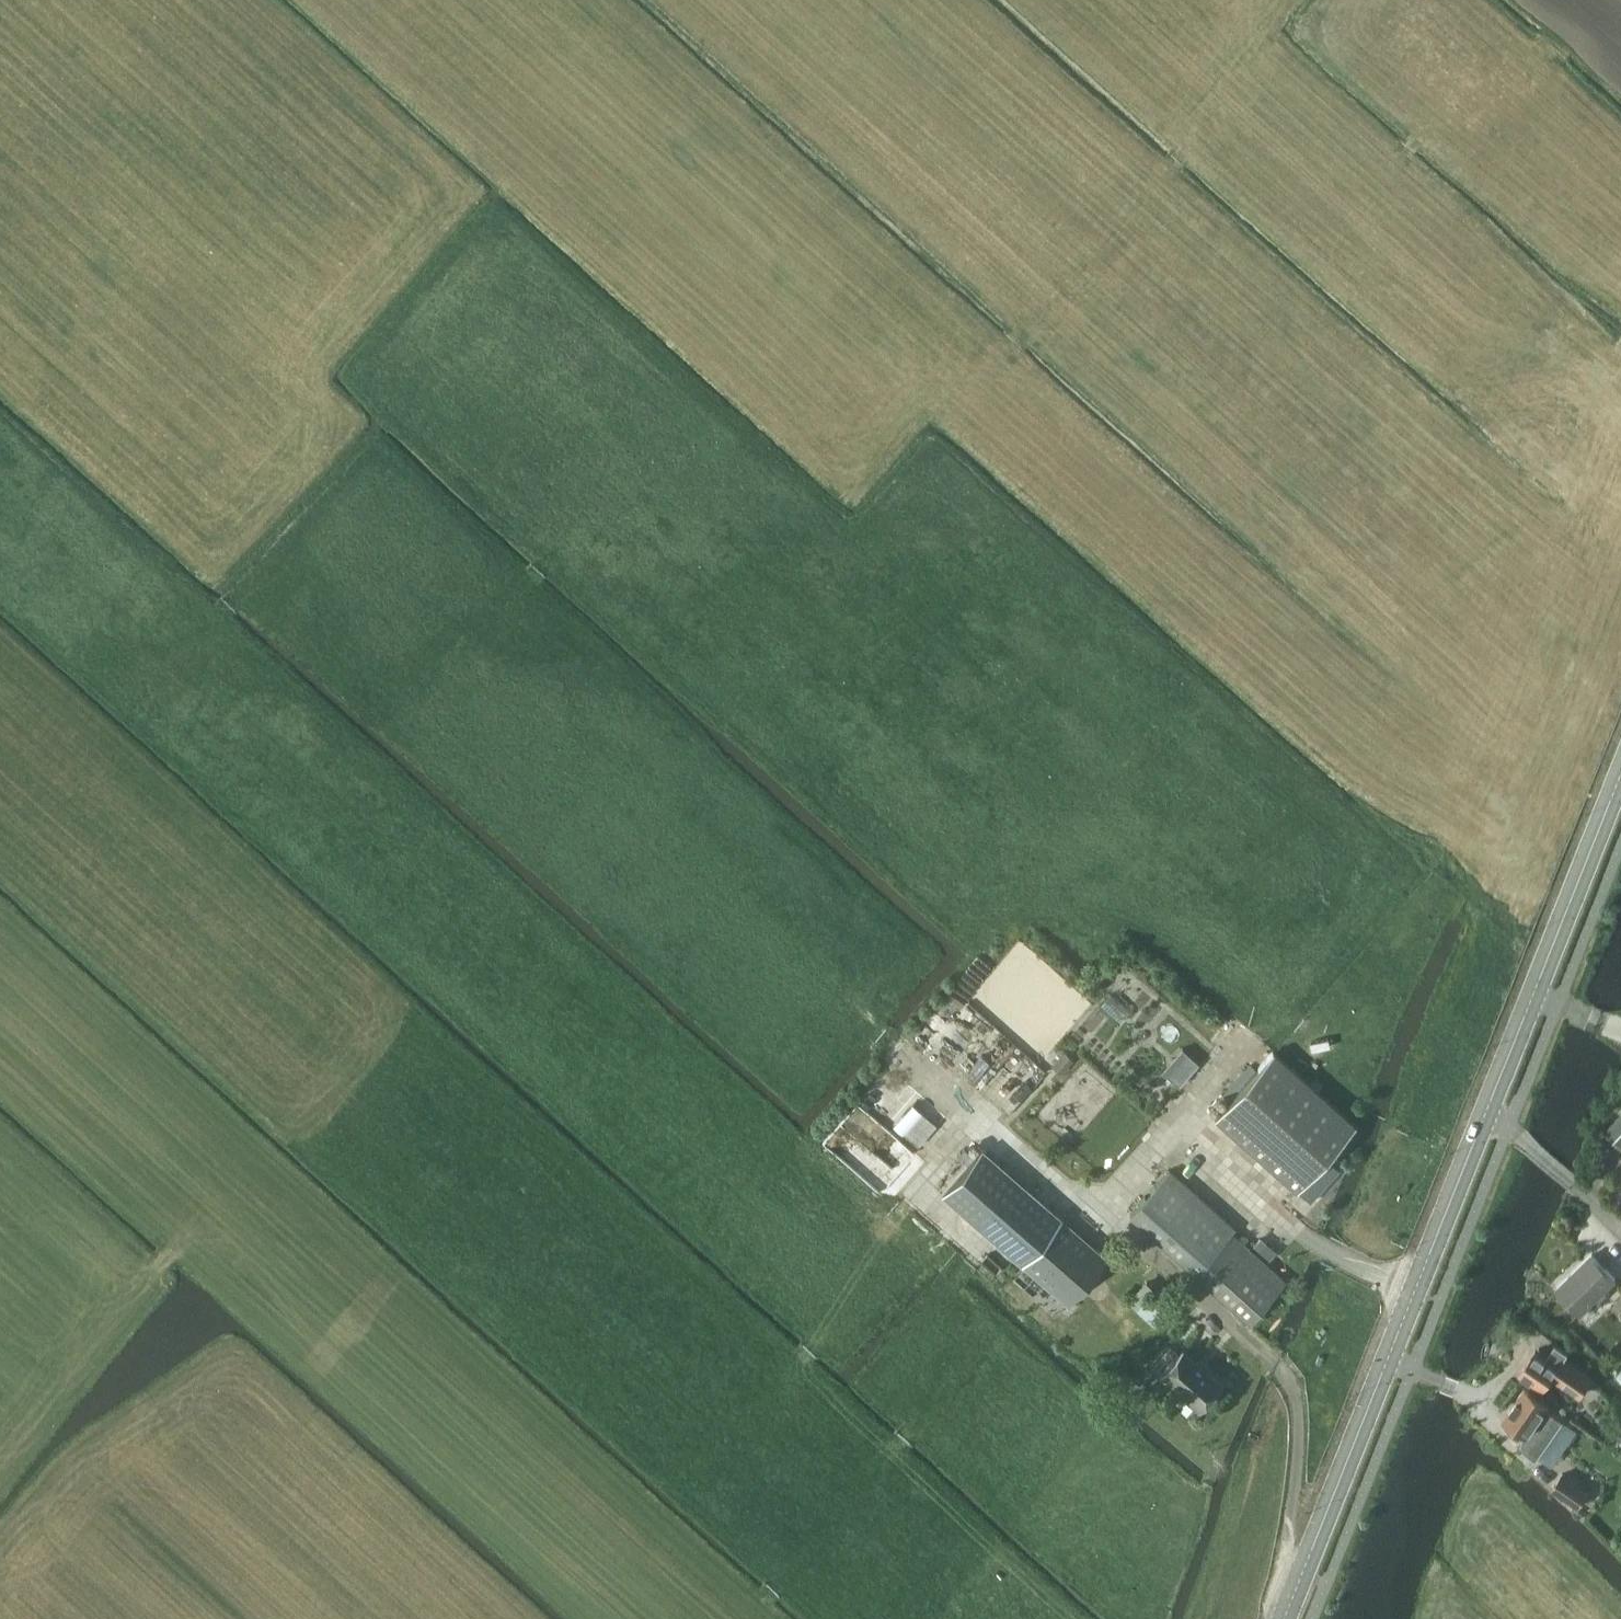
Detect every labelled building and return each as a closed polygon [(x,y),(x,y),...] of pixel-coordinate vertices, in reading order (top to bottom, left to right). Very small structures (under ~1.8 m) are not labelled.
[(1274,1051),(1214,1118),(1296,1191),(1310,1203),(1340,1169),(1326,1157),(1356,1124),(1274,1051)] [(1606,1130),(1620,1145),(1620,1114),(1606,1130)] [(944,1190),(1069,1303),(1107,1260),(984,1145),(944,1190)] [(1251,1320),(1286,1280),(1231,1232),(1234,1227),(1169,1169),(1130,1213),(1200,1275),(1251,1320)] [(1600,1302),(1609,1293),(1606,1290),(1617,1279),(1593,1253),(1557,1288),(1582,1313),(1597,1299),(1600,1302)] [(1144,1280),(1126,1299),(1154,1326),(1172,1307),(1144,1280)] [(1612,1305),(1619,1312),(1620,1314),(1620,1297),(1612,1305)] [(1593,1377),(1565,1357),(1567,1355),(1555,1347),(1548,1359),(1536,1351),(1521,1374),(1544,1390),(1553,1377),(1581,1396),(1593,1377)] [(1199,1406),(1219,1383),(1182,1349),(1162,1372),(1199,1406)] [(1505,1419),(1527,1434),(1525,1438),(1524,1442),(1525,1447),(1527,1450),(1530,1452),(1538,1458),(1567,1416),(1549,1404),(1550,1404),(1526,1388),(1505,1419)] [(1563,1470),(1551,1486),(1578,1505),(1589,1489),(1563,1470)]
